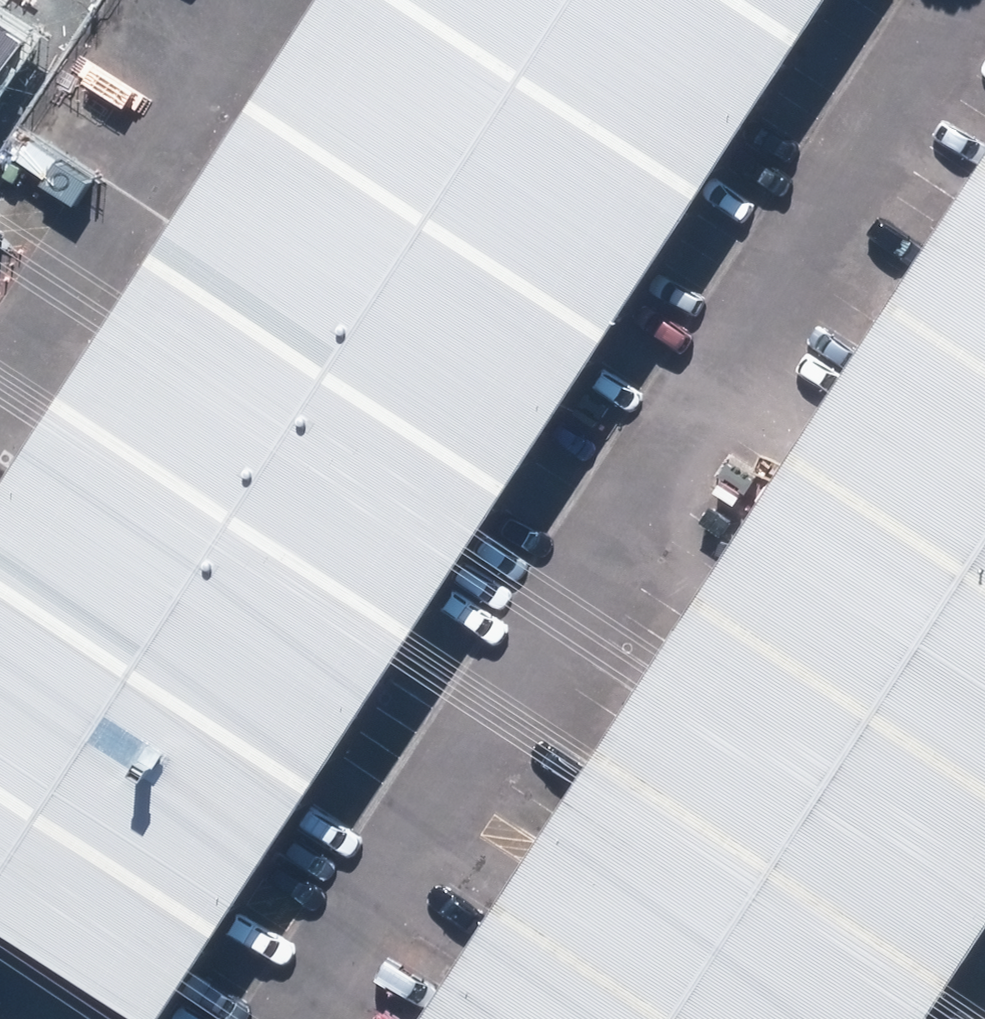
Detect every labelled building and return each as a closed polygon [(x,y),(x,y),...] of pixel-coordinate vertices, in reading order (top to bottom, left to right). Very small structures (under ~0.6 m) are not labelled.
[(486,181),(577,38),(519,0),(338,0),(299,59),(486,181)] [(577,38),(602,0),(519,0),(577,38)] [(824,59),(733,0),(602,0),(577,38),(761,157),(824,59)] [(824,59),(862,0),(733,0),(824,59)] [(486,181),(669,299),(761,157),(577,38),(486,181)] [(201,207),(389,329),(486,181),(299,59),(201,207)] [(389,329),(573,447),(669,299),(486,181),(389,329)] [(920,297),(984,339),(984,197),(920,297)] [(100,362),(285,484),(389,329),(201,207),(100,362)] [(920,297),(823,444),(984,549),(984,339),(920,297)] [(285,484),(468,604),(573,447),(389,329),(285,484)] [(100,362),(7,502),(192,624),(285,484),(100,362)] [(823,444),(722,599),(898,713),(984,580),(984,549),(823,444)] [(285,484),(192,624),(374,744),(468,604),(285,484)] [(94,772),(192,624),(7,502),(0,513),(0,710),(63,752),(94,772)] [(898,713),(984,770),(984,580),(898,713)] [(898,713),(722,599),(624,747),(800,862),(898,713)] [(94,772),(276,892),(374,744),(192,624),(94,772)] [(0,710),(0,912),(1,913),(94,772),(63,752),(0,710)] [(898,713),(800,862),(972,973),(984,952),(984,770),(898,713)] [(800,862),(624,747),(528,895),(704,1009),(800,862)] [(94,772),(1,913),(163,1018),(191,1018),(276,892),(94,772)] [(800,862),(704,1009),(719,1018),(941,1018),(972,973),(800,862)] [(528,895),(446,1018),(697,1018),(704,1009),(528,895)] [(704,1009),(697,1018),(719,1018),(704,1009)]
